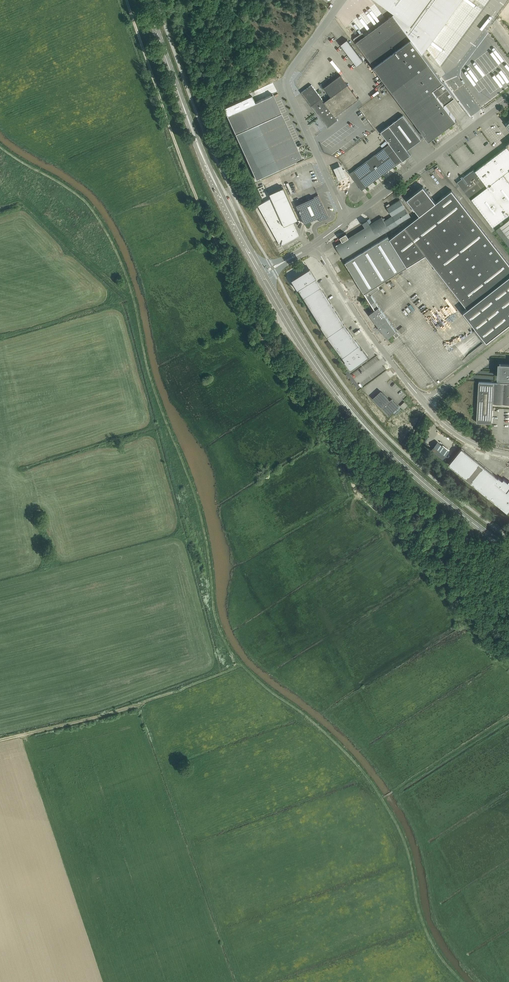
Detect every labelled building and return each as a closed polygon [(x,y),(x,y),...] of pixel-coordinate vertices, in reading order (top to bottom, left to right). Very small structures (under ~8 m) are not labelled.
[(396,12),(393,14),(423,53),(433,39),(462,0),(379,0),(395,11),(396,12)] [(429,140),(456,120),(450,112),(444,104),(455,96),(423,53),(393,14),(356,42),(429,140)] [(508,79),(508,63),(508,64),(506,61),(507,60),(488,33),(476,41),(486,56),(476,63),(485,76),(488,74),(490,77),(480,84),(487,94),(508,79)] [(347,39),(341,44),(357,65),(363,60),(347,39)] [(463,61),(467,66),(473,61),(470,57),(463,61)] [(345,118),(363,105),(360,100),(352,106),(350,104),(358,98),(341,75),(324,87),(331,96),(325,101),(312,84),(301,92),(328,127),(338,120),(335,116),(341,112),(345,118)] [(372,119),(396,101),(387,89),(363,107),(372,119)] [(227,115),(256,179),(303,158),(302,158),(273,94),(272,94),(273,95),(227,115)] [(350,173),(362,189),(394,166),(395,166),(403,160),(405,159),(405,158),(411,154),(407,149),(421,139),(403,115),(381,131),(390,144),(350,173)] [(507,146),(475,170),(474,169),(457,182),(471,201),(473,200),(493,226),(508,214),(508,145),(507,146)] [(388,236),(345,262),(364,293),(375,309),(370,313),(380,326),(378,327),(380,329),(382,328),(388,337),(393,334),(396,337),(399,334),(397,331),(388,319),(371,294),(379,288),(377,285),(426,254),(468,308),(464,312),(477,328),(474,331),(483,342),(486,340),(487,341),(508,324),(508,263),(452,190),(436,202),(423,186),(407,199),(420,215),(390,239),(388,236)] [(271,198),(259,204),(258,205),(267,221),(268,221),(280,241),(283,242),(294,237),(294,238),(299,235),(292,221),(297,219),(283,187),(269,193),(271,198)] [(318,217),(319,221),(323,219),(326,218),(325,217),(326,215),(327,214),(318,195),(296,205),(304,223),(318,217)] [(393,216),(388,219),(393,227),(397,224),(398,224),(411,216),(400,199),(391,205),(389,203),(386,205),(388,207),(387,207),(393,216)] [(336,245),(344,258),(344,257),(378,236),(393,227),(388,219),(384,221),(382,217),(372,223),(369,218),(363,222),(366,227),(349,237),(346,233),(340,237),(343,241),(336,245)] [(496,230),(508,246),(508,220),(496,230)] [(297,289),(298,289),(327,336),(346,360),(345,361),(351,369),(369,356),(363,348),(362,348),(344,325),(315,278),(316,277),(310,268),(291,279),(297,289)] [(493,372),(493,362),(505,363),(505,356),(490,355),(489,368),(491,368),(491,372),(493,372)] [(499,364),(499,377),(508,378),(508,364),(499,364)] [(493,410),(493,403),(508,404),(508,384),(494,383),(479,382),(477,422),(492,423),(493,410)] [(390,400),(382,391),(374,399),(382,408),(389,415),(399,405),(392,398),(390,400)] [(431,449),(443,459),(449,451),(438,441),(431,449)] [(508,481),(504,478),(503,480),(499,476),(498,477),(462,448),(449,464),(508,511),(508,509),(508,481)]
